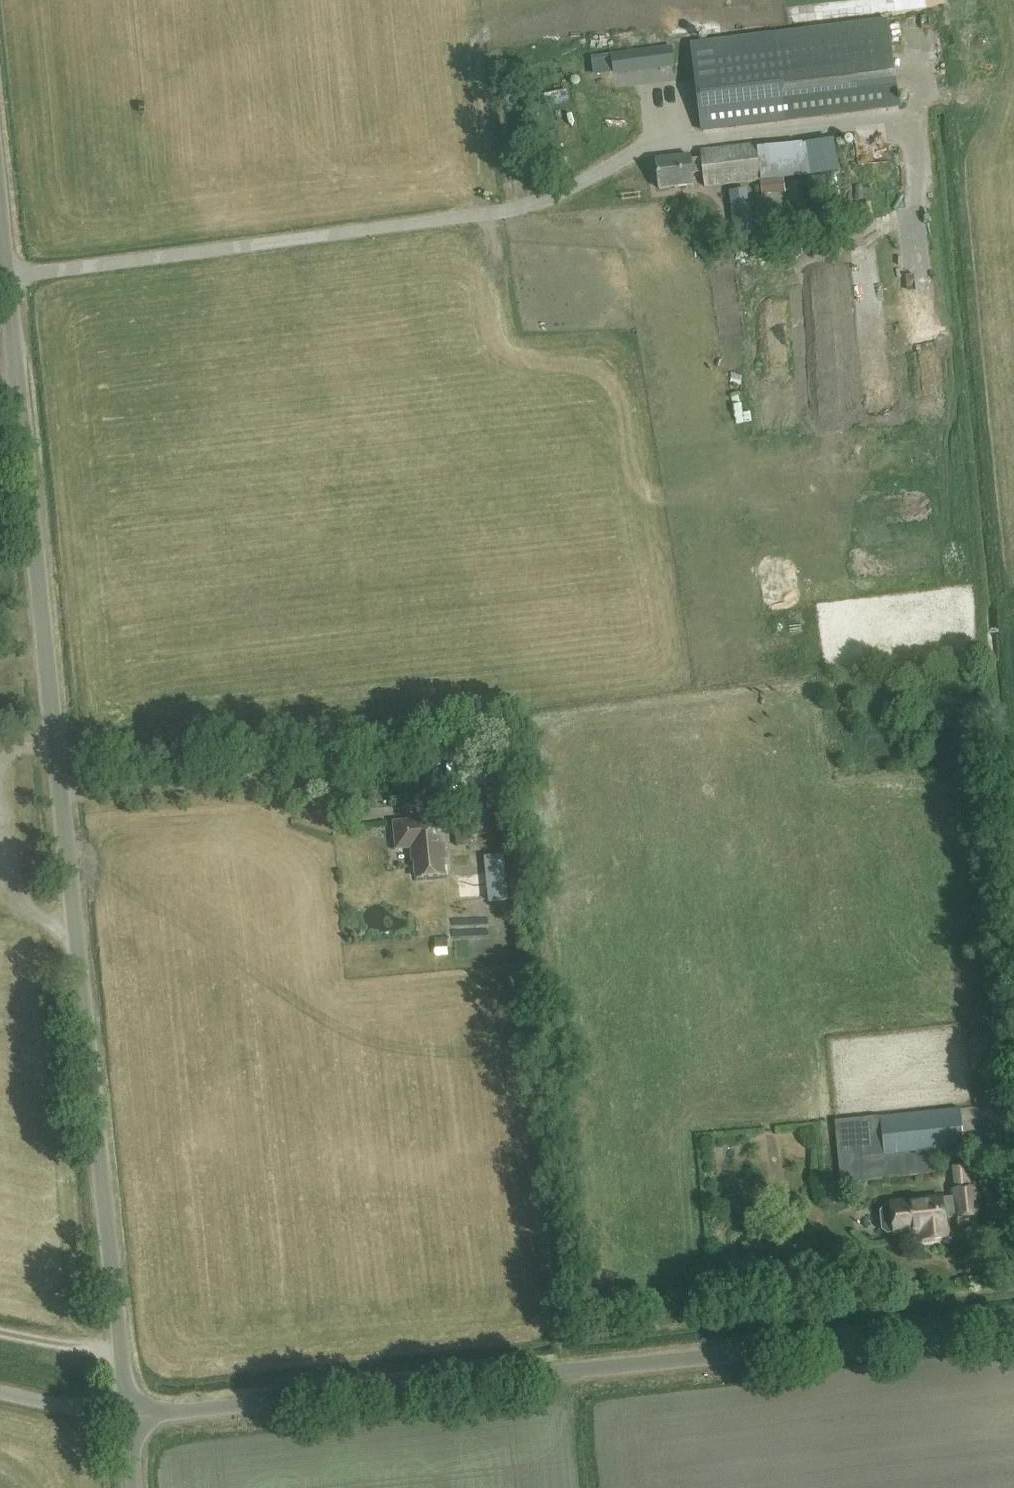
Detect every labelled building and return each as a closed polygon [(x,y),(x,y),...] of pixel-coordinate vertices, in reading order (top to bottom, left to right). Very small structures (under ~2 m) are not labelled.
[(887,20),(692,44),(703,131),(899,107),(887,20)] [(650,50),(612,55),(614,70),(652,66),(650,50)] [(805,135),(760,137),(762,162),(806,160),(805,135)] [(690,155),(656,159),(659,188),(693,184),(691,173),(703,171),(705,186),(760,180),(756,143),(700,150),(701,159),(691,160),(690,155)] [(418,797),(441,794),(439,773),(416,776),(418,797)] [(417,877),(444,875),(445,875),(443,859),(445,858),(441,817),(395,821),(397,848),(412,846),(412,851),(414,851),(417,877)] [(493,938),(493,924),(457,923),(456,938),(493,938)] [(965,1148),(962,1107),(837,1120),(843,1182),(868,1180),(868,1178),(940,1171),(938,1151),(965,1148)] [(886,1232),(892,1231),(893,1234),(921,1230),(922,1240),(948,1237),(946,1217),(978,1214),(974,1185),(952,1188),(953,1196),(889,1203),(889,1206),(884,1207),(880,1211),(882,1228),(886,1232)]
